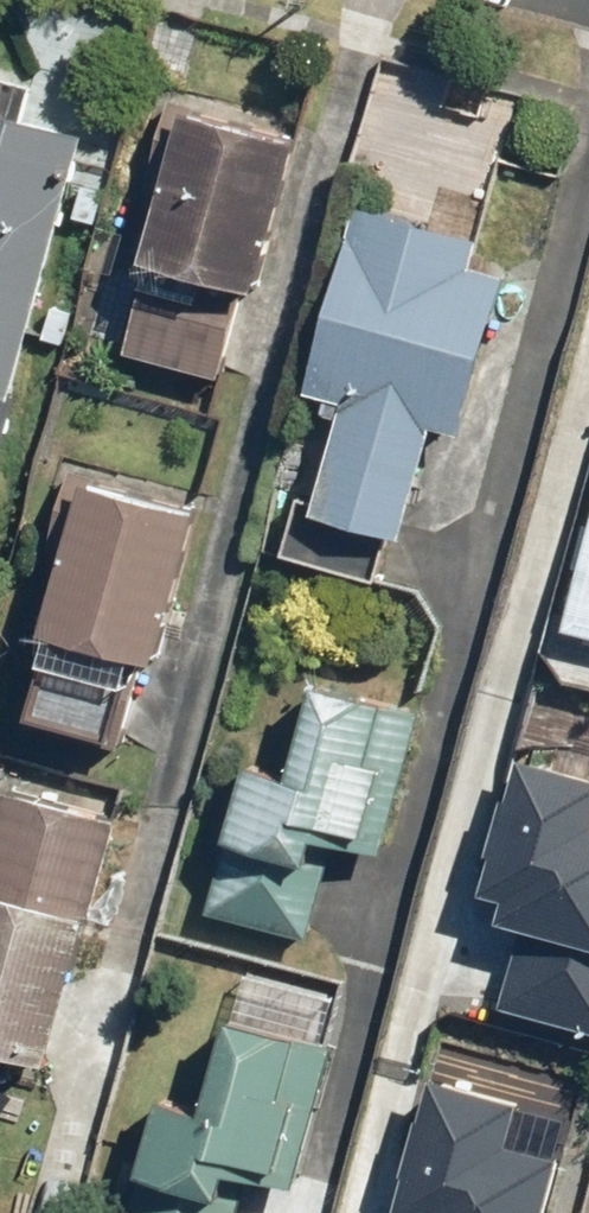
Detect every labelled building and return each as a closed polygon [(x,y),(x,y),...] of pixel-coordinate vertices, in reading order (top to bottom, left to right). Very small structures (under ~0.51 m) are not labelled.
[(3,465),(94,134),(28,117),(36,87),(0,77),(0,464),(3,465)] [(178,178),(132,349),(225,374),(250,285),(269,290),(309,142),(176,106),(158,172),(178,178)] [(317,389),(354,399),(327,503),(416,526),(442,423),(473,432),(514,274),(482,265),(489,237),(364,205),(317,389)] [(79,545),(31,715),(122,741),(149,647),(168,653),(209,511),(69,471),(50,537),(79,545)] [(572,623),(588,627),(588,554),(572,623)] [(247,756),(207,909),(309,936),(335,835),(385,848),(423,703),(326,678),(302,771),(247,756)] [(506,1007),(588,1027),(588,830),(588,824),(588,788),(508,769),(476,897),(500,903),(494,925),(524,932),(506,1007)] [(56,1055),(117,815),(4,786),(0,802),(0,1041),(56,1055)] [(129,1212),(239,1212),(251,1170),(294,1182),(333,1038),(240,1014),(216,1104),(162,1090),(129,1212)] [(423,1212),(537,1212),(567,1097),(443,1065),(421,1151),(438,1155),(423,1212)]
